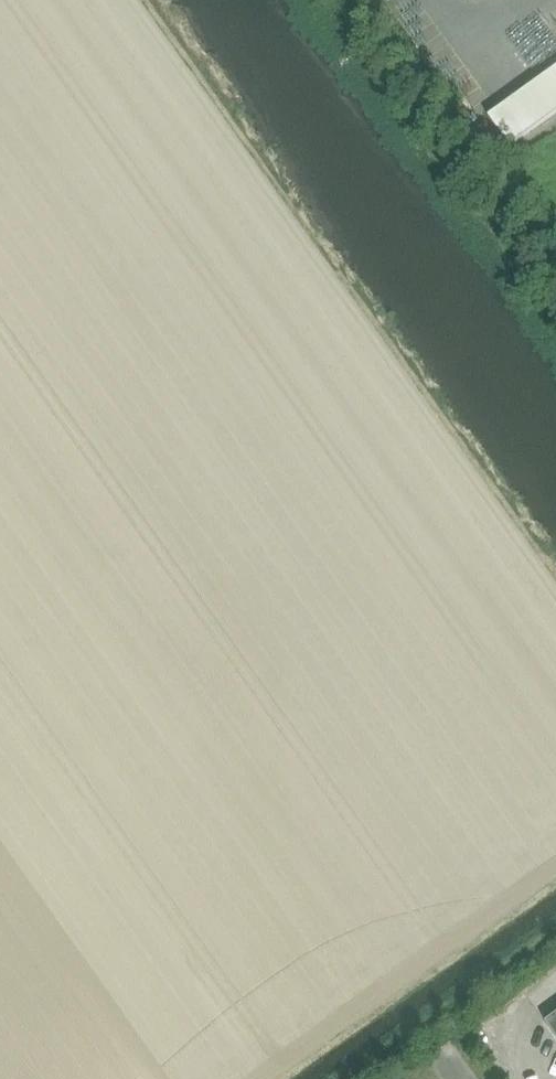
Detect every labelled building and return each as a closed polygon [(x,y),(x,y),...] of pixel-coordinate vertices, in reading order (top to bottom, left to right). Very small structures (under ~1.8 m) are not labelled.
[(555,123),(555,81),(507,112),(526,142),(555,123)] [(545,1025),(555,1040),(555,1017),(545,1025)]
